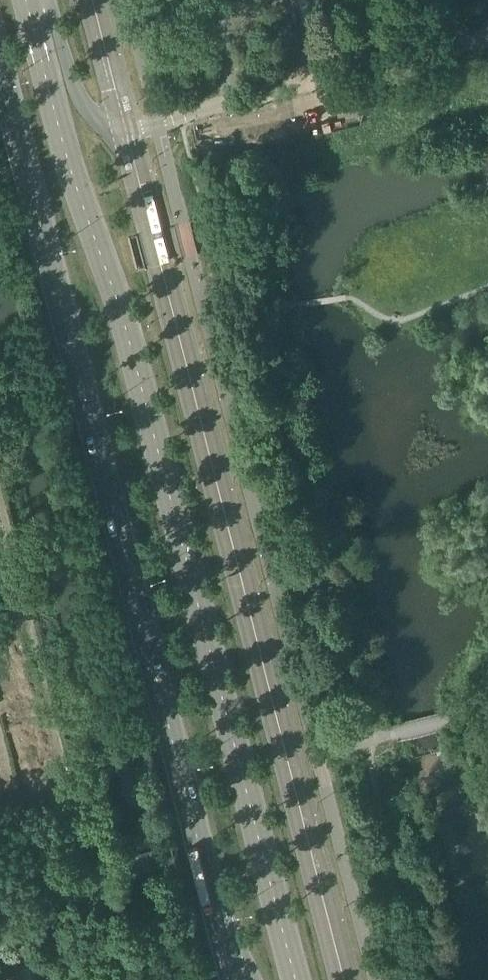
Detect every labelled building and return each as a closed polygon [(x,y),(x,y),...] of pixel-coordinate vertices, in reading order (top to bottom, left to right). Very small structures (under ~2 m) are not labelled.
[(0,976),(0,977),(1,979),(54,979),(51,965),(36,970),(36,969),(31,966),(0,976)]
